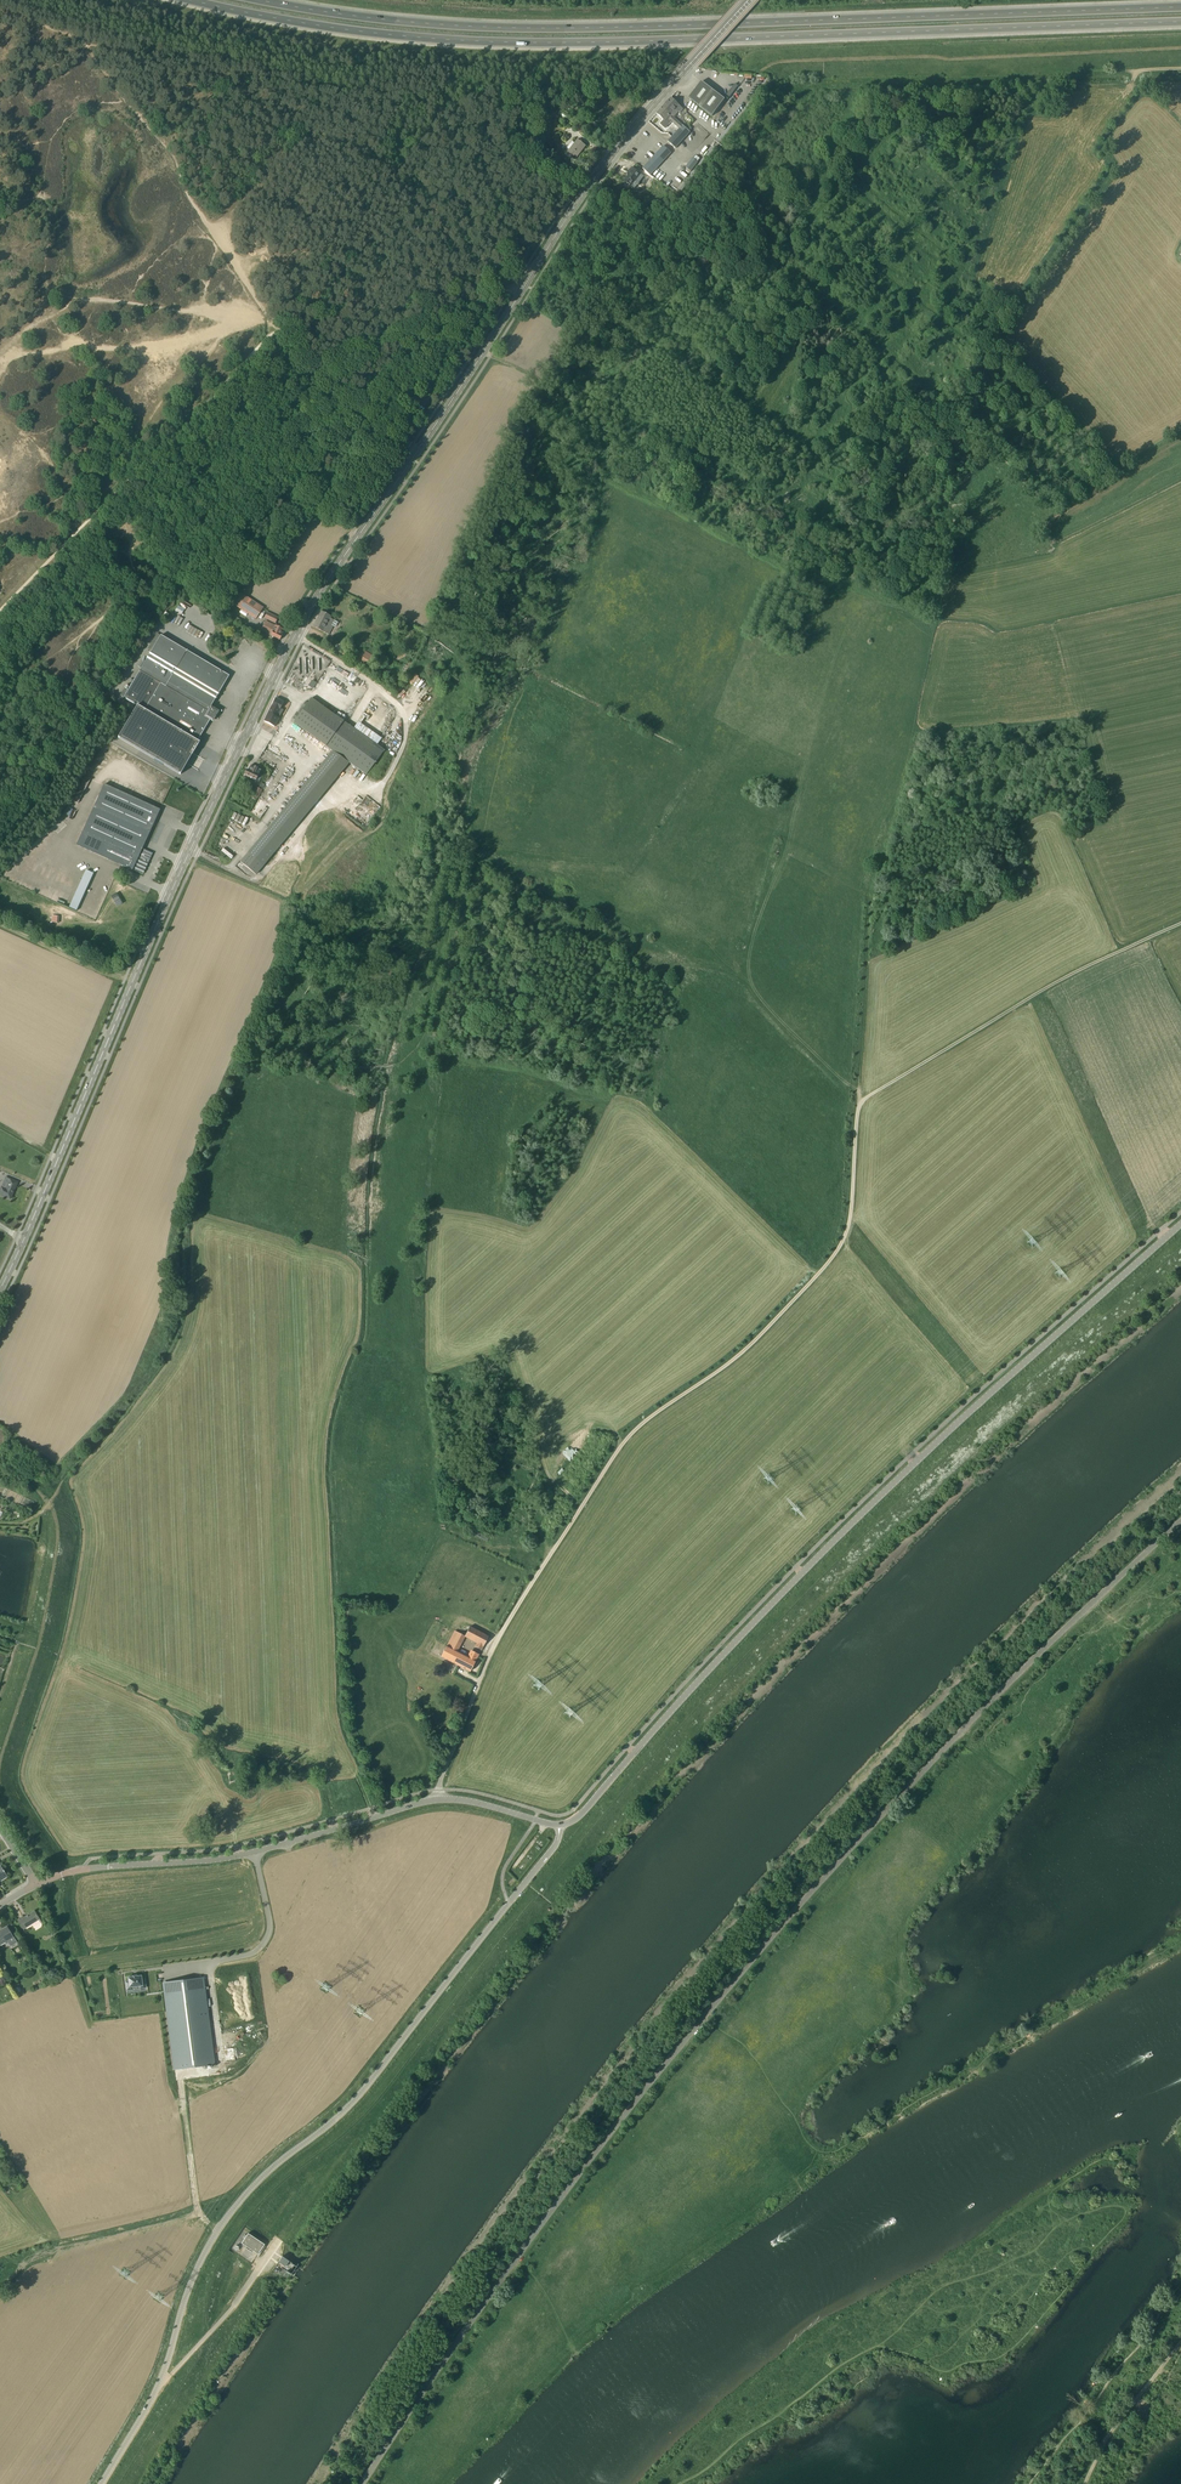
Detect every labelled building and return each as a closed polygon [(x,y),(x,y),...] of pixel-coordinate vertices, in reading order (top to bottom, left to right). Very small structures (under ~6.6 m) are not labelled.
[(713,116),(725,99),(702,81),(689,97),(713,116)] [(734,84),(726,95),(729,98),(738,87),(734,84)] [(680,112),(683,109),(671,97),(663,106),(671,114),(676,108),(680,112)] [(691,132),(683,124),(671,114),(663,106),(656,114),(664,122),(668,118),(679,129),(678,130),(668,141),(676,148),(691,132)] [(589,128),(578,121),(574,129),(584,135),(589,128)] [(568,151),(571,154),(576,158),(585,146),(577,139),(575,143),(573,141),(567,148),(569,149),(568,151)] [(651,175),(672,152),(664,145),(643,168),(651,175)] [(691,171),(699,161),(693,157),(686,167),(691,171)] [(636,181),(641,174),(633,168),(628,173),(629,174),(625,180),(632,186),(635,188),(638,184),(636,181)] [(256,619),(263,608),(242,593),(234,605),(256,619)] [(334,620),(329,617),(330,616),(321,611),(313,627),(329,635),(334,626),(332,625),(334,620)] [(275,623),(278,617),(268,612),(265,618),(275,623)] [(283,629),(276,626),(266,621),(261,631),(280,640),(283,635),(281,634),(283,629)] [(203,640),(206,633),(187,622),(183,628),(203,640)] [(120,695),(137,705),(118,737),(180,774),(200,742),(197,741),(210,720),(213,721),(219,711),(211,706),(229,676),(157,633),(148,649),(151,651),(128,691),(124,689),(120,695)] [(348,646),(343,655),(348,658),(353,649),(348,646)] [(367,664),(372,655),(359,648),(354,657),(367,664)] [(312,680),(308,686),(313,689),(317,683),(312,680)] [(333,751),(248,853),(240,862),(256,875),(349,762),(366,774),(384,750),(311,698),(307,703),(305,701),(302,706),(304,708),(300,714),(297,712),(292,718),(295,720),(294,722),(333,751)] [(275,698),(270,710),(278,714),(281,715),(283,710),(281,708),(284,702),(275,698)] [(264,721),(275,727),(281,715),(278,714),(270,710),(264,721)] [(247,770),(245,775),(256,780),(259,782),(261,778),(261,771),(260,771),(260,770),(257,768),(254,767),(250,765),(248,770),(247,770)] [(91,779),(85,776),(72,800),(78,803),(91,779)] [(257,787),(253,795),(258,798),(262,789),(265,784),(261,783),(259,788),(257,787)] [(105,784),(77,843),(133,869),(142,874),(151,853),(152,854),(153,853),(142,849),(160,810),(105,784)] [(86,870),(69,908),(76,911),(94,873),(86,870)] [(18,1182),(11,1179),(6,1188),(2,1186),(0,1190),(0,1194),(10,1199),(18,1182)] [(470,1672),(478,1655),(472,1652),(469,1658),(457,1653),(466,1637),(478,1643),(476,1647),(481,1650),(489,1636),(470,1626),(465,1636),(458,1632),(450,1648),(446,1646),(441,1657),(470,1672)] [(18,1920),(24,1929),(40,1919),(35,1911),(24,1918),(23,1917),(18,1920)] [(7,1926),(0,1931),(0,1945),(14,1937),(7,1926)] [(126,1981),(127,1990),(133,1989),(132,1986),(140,1985),(140,1988),(146,1987),(145,1979),(142,1979),(141,1976),(137,1976),(136,1976),(133,1976),(133,1977),(128,1977),(129,1981),(126,1981)] [(203,1978),(164,1983),(175,2068),(214,2063),(203,1978)] [(249,2233),(241,2243),(258,2254),(265,2244),(249,2233)] [(282,2256),(273,2270),(278,2273),(282,2267),(289,2273),(289,2272),(293,2275),(299,2267),(295,2265),(295,2264),(282,2256)]
